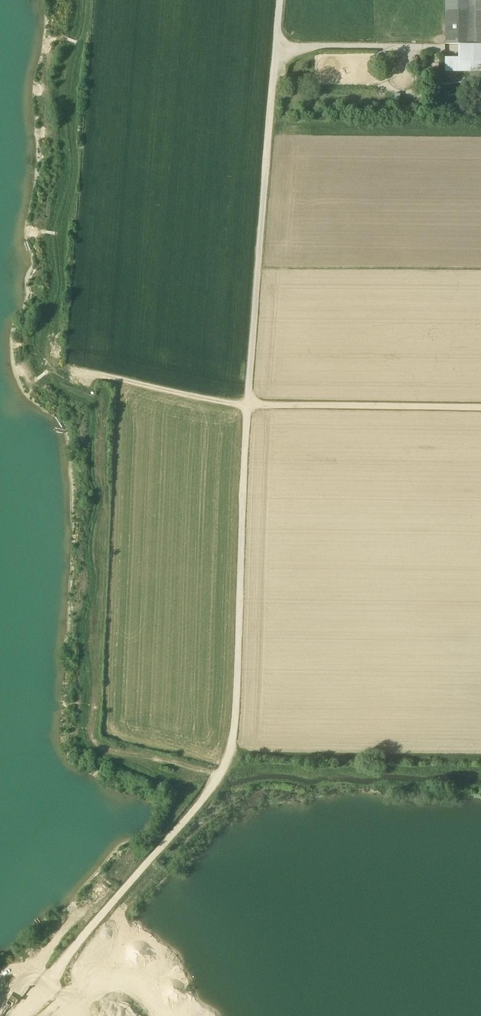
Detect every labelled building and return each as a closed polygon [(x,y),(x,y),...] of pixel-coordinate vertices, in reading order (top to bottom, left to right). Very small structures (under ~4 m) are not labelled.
[(445,12),(480,12),(480,0),(445,0),(445,12)] [(445,12),(445,44),(480,44),(480,12),(445,12)] [(445,58),(445,69),(480,69),(480,58),(445,58)]
